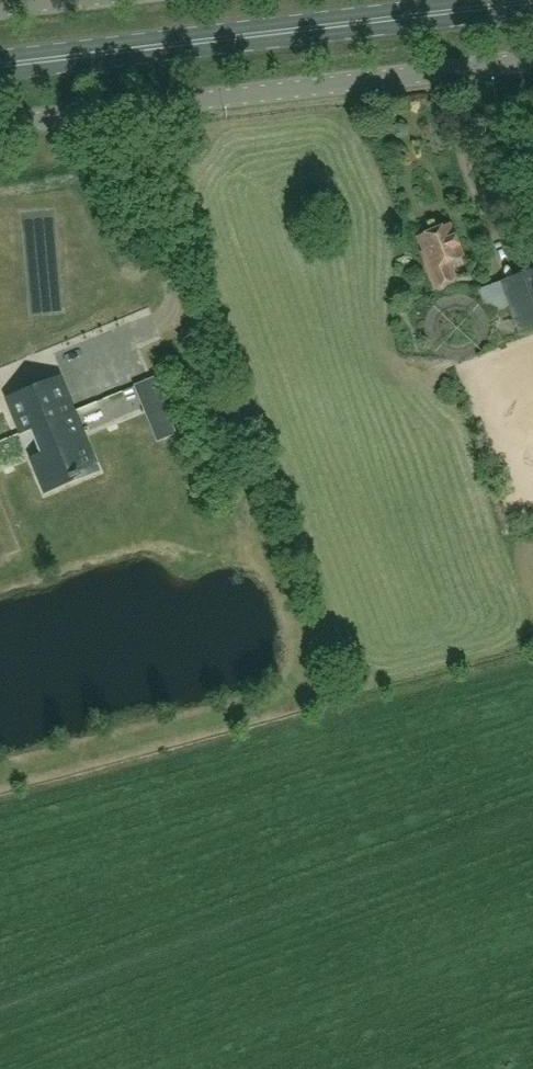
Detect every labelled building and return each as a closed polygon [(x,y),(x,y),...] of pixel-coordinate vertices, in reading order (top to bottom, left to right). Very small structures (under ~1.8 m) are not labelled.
[(422,252),(434,286),(453,280),(447,261),(461,256),(450,225),(419,236),(424,251),(422,252)] [(477,291),(486,316),(507,309),(516,334),(532,328),(532,272),(477,291)] [(61,377),(4,400),(18,435),(31,430),(41,454),(29,459),(43,495),(99,472),(61,377)] [(134,385),(158,442),(177,434),(154,377),(134,385)]
